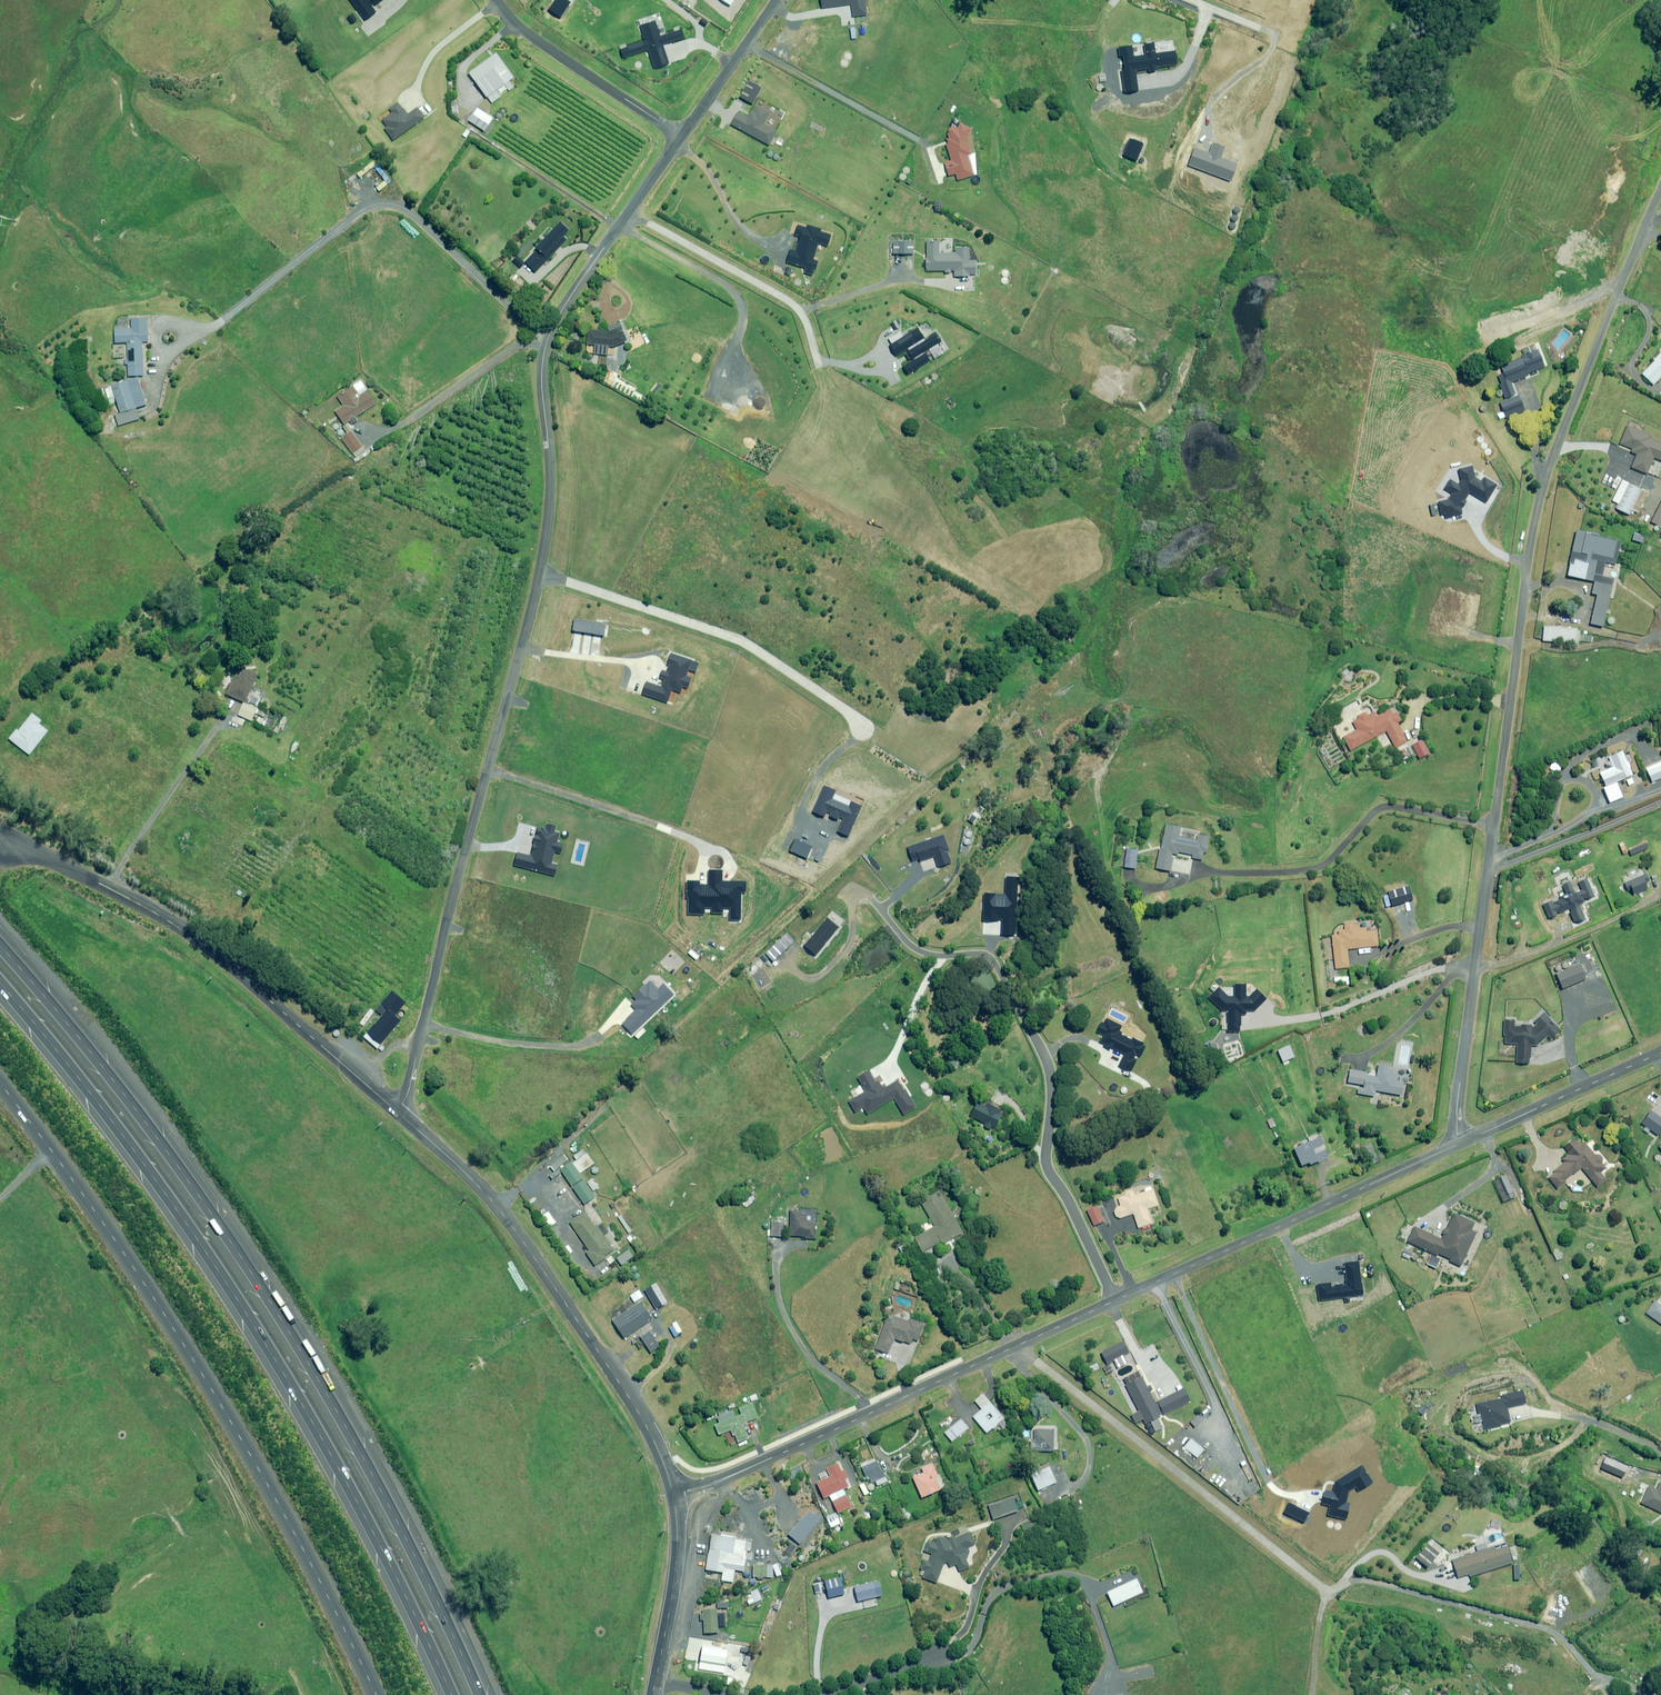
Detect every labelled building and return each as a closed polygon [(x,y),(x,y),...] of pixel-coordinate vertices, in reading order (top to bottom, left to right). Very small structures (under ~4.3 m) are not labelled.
[(513,78),(496,54),(469,73),(486,97),(504,84),(509,90),(513,87),(509,81),(513,78)] [(769,113),(756,106),(753,112),(751,111),(747,117),(738,112),(731,125),(769,145),(777,131),(763,124),(769,113)] [(485,114),(476,107),(469,116),(478,123),(485,114)] [(806,230),(802,229),(800,236),(805,238),(803,244),(800,242),(796,254),(790,252),(787,261),(807,267),(805,271),(812,273),(815,263),(810,261),(816,242),(820,243),(823,234),(819,233),(820,230),(807,226),(806,230)] [(926,271),(944,271),(943,274),(949,274),(949,271),(954,271),(954,276),(968,276),(968,275),(975,275),(975,260),(968,260),(968,248),(955,248),(955,253),(939,253),(939,242),(926,242),(926,271)] [(147,342),(147,319),(131,319),(131,328),(114,329),(115,343),(127,342),(127,359),(124,359),(125,364),(128,364),(128,376),(143,375),(142,342),(147,342)] [(908,374),(934,359),(943,353),(938,344),(941,343),(935,334),(934,335),(926,323),(902,337),(900,332),(887,340),(896,355),(907,349),(913,359),(902,366),(908,374)] [(1577,337),(1563,326),(1547,346),(1560,357),(1577,337)] [(625,341),(620,328),(612,332),(588,329),(586,343),(612,346),(625,341)] [(1501,390),(1503,394),(1505,399),(1499,401),(1506,418),(1526,410),(1519,393),(1516,395),(1512,384),(1530,377),(1528,373),(1551,364),(1546,352),(1540,354),(1535,342),(1519,349),(1523,357),(1501,366),(1503,373),(1497,375),(1501,384),(1499,384),(1501,390)] [(1660,351),(1652,360),(1654,361),(1641,374),(1653,385),(1660,377),(1660,352),(1660,351)] [(147,404),(139,377),(105,387),(108,398),(115,396),(120,412),(147,404)] [(375,404),(360,381),(337,396),(343,406),(335,411),(343,424),(375,404)] [(1627,425),(1619,443),(1632,449),(1631,452),(1637,455),(1631,467),(1647,474),(1654,457),(1660,460),(1660,442),(1650,437),(1651,435),(1627,425)] [(345,434),(342,428),(337,431),(339,437),(345,434)] [(365,451),(351,431),(341,438),(355,458),(365,451)] [(1615,509),(1630,515),(1632,511),(1639,514),(1648,493),(1641,490),(1640,489),(1635,487),(1628,484),(1621,481),(1612,501),(1618,504),(1615,509)] [(1590,624),(1603,627),(1606,614),(1610,615),(1612,610),(1607,609),(1609,598),(1613,599),(1621,567),(1615,566),(1621,541),(1576,531),(1566,575),(1594,582),(1591,594),(1597,595),(1590,624)] [(1563,642),(1579,643),(1579,641),(1592,642),(1593,635),(1579,634),(1580,629),(1544,626),(1543,641),(1563,642)] [(258,675),(239,666),(226,694),(245,703),(258,675)] [(238,715),(251,721),(255,712),(260,714),(262,711),(243,703),(238,715)] [(1393,715),(1390,709),(1377,716),(1374,711),(1366,715),(1365,712),(1351,719),(1357,730),(1343,737),(1350,750),(1387,732),(1395,748),(1407,741),(1397,723),(1401,721),(1397,713),(1393,715)] [(41,721),(32,713),(18,731),(16,729),(9,739),(29,755),(48,731),(39,724),(41,721)] [(266,721),(259,718),(256,723),(264,726),(266,721)] [(1422,738),(1412,743),(1419,759),(1430,754),(1422,738)] [(1409,755),(1405,748),(1399,751),(1403,758),(1409,755)] [(1632,775),(1623,751),(1608,757),(1613,767),(1600,773),(1606,786),(1632,775)] [(1647,768),(1652,782),(1660,778),(1660,762),(1647,768)] [(1633,777),(1626,780),(1628,787),(1636,784),(1633,777)] [(1621,791),(1618,784),(1610,787),(1612,795),(1621,791)] [(1180,827),(1165,825),(1161,848),(1160,848),(1156,868),(1170,871),(1174,851),(1192,855),(1192,858),(1202,860),(1203,852),(1206,852),(1209,837),(1198,835),(1197,840),(1178,837),(1180,827)] [(1138,850),(1126,849),(1124,867),(1135,869),(1138,850)] [(1649,881),(1646,874),(1625,883),(1627,890),(1632,888),(1634,894),(1648,888),(1645,882),(1649,881)] [(1569,909),(1569,910),(1579,906),(1579,905),(1585,902),(1580,891),(1574,893),(1573,891),(1561,896),(1562,899),(1554,902),(1559,913),(1569,909)] [(1585,919),(1580,907),(1570,911),(1575,923),(1585,919)] [(1359,929),(1359,922),(1344,924),(1345,930),(1338,931),(1339,935),(1332,936),(1335,969),(1349,967),(1347,949),(1378,946),(1376,927),(1359,929)] [(1586,978),(1580,964),(1557,974),(1562,988),(1586,978)] [(1334,976),(1334,982),(1345,982),(1345,985),(1349,985),(1349,976),(1334,976)] [(1227,1012),(1227,1030),(1240,1030),(1240,1014),(1246,1013),(1246,1011),(1256,1010),(1266,999),(1257,990),(1251,996),(1246,996),(1246,984),(1234,984),(1234,997),(1228,997),(1218,987),(1208,997),(1222,1011),(1224,1009),(1227,1012)] [(405,1003),(392,991),(376,1010),(382,1016),(364,1037),(377,1048),(400,1021),(394,1016),(405,1003)] [(1560,1030),(1544,1013),(1534,1022),(1536,1024),(1534,1026),(1514,1025),(1515,1021),(1504,1020),(1503,1036),(1505,1036),(1504,1044),(1517,1044),(1516,1063),(1530,1063),(1531,1046),(1536,1046),(1547,1036),(1550,1039),(1560,1030)] [(1215,1039),(1209,1041),(1214,1055),(1220,1053),(1215,1039)] [(1295,1057),(1290,1046),(1278,1051),(1285,1066),(1291,1063),(1290,1059),(1295,1057)] [(1389,1066),(1379,1064),(1377,1076),(1369,1075),(1370,1073),(1350,1070),(1348,1082),(1364,1085),(1363,1089),(1359,1088),(1358,1093),(1374,1096),(1375,1091),(1402,1095),(1404,1082),(1397,1081),(1399,1074),(1393,1073),(1393,1070),(1388,1069),(1389,1066)] [(1294,1086),(1291,1080),(1284,1083),(1287,1089),(1294,1086)] [(950,1098),(946,1094),(942,1098),(946,1102),(950,1098)] [(986,1106),(977,1102),(970,1116),(985,1123),(984,1126),(991,1130),(993,1126),(995,1127),(1004,1109),(988,1101),(986,1106)] [(1649,1114),(1639,1127),(1660,1142),(1654,1151),(1660,1155),(1660,1123),(1649,1114)] [(1276,1127),(1272,1119),(1267,1121),(1271,1130),(1276,1127)] [(1328,1157),(1320,1137),(1293,1147),(1301,1166),(1309,1163),(1310,1165),(1328,1157)] [(1574,1138),(1564,1147),(1569,1154),(1562,1160),(1564,1162),(1554,1171),(1555,1172),(1548,1178),(1557,1189),(1565,1182),(1564,1181),(1580,1167),(1597,1187),(1606,1180),(1600,1172),(1605,1168),(1601,1163),(1602,1163),(1602,1162),(1602,1161),(1603,1161),(1603,1160),(1603,1159),(1602,1158),(1602,1157),(1601,1156),(1601,1155),(1600,1155),(1599,1154),(1598,1154),(1597,1154),(1596,1154),(1595,1154),(1594,1155),(1584,1142),(1580,1146),(1574,1138)] [(574,1163),(582,1173),(597,1163),(589,1152),(574,1163)] [(573,1164),(572,1162),(560,1170),(571,1186),(583,1179),(580,1174),(573,1164)] [(595,1196),(584,1180),(573,1188),(584,1204),(595,1196)] [(1118,1218),(1119,1218),(1134,1214),(1138,1228),(1152,1223),(1148,1209),(1158,1206),(1153,1189),(1134,1195),(1134,1193),(1133,1192),(1132,1192),(1131,1191),(1130,1190),(1129,1190),(1128,1190),(1127,1191),(1126,1191),(1125,1192),(1124,1192),(1124,1193),(1123,1194),(1123,1195),(1123,1196),(1118,1198),(1120,1206),(1116,1207),(1115,1208),(1115,1209),(1114,1210),(1114,1211),(1114,1212),(1114,1213),(1114,1214),(1114,1215),(1115,1216),(1116,1217),(1117,1217),(1117,1218),(1118,1218)] [(962,1233),(939,1192),(921,1202),(934,1226),(915,1237),(923,1252),(941,1242),(942,1244),(962,1233)] [(609,1232),(604,1236),(597,1226),(603,1223),(590,1204),(582,1210),(584,1213),(570,1223),(588,1250),(585,1252),(594,1265),(598,1263),(599,1264),(606,1260),(609,1265),(614,1261),(611,1256),(621,1249),(609,1232)] [(1104,1221),(1097,1205),(1087,1210),(1095,1226),(1104,1221)] [(1475,1223),(1454,1213),(1442,1240),(1414,1227),(1407,1242),(1436,1255),(1437,1253),(1450,1260),(1449,1261),(1460,1267),(1477,1232),(1472,1230),(1475,1223)] [(1413,1251),(1405,1247),(1402,1252),(1411,1256),(1413,1251)] [(627,1250),(616,1259),(621,1266),(633,1258),(627,1250)] [(1562,1258),(1558,1250),(1553,1252),(1557,1261),(1562,1258)] [(1434,1266),(1432,1271),(1438,1274),(1440,1268),(1434,1266)] [(643,1297),(639,1290),(630,1295),(634,1302),(643,1297)] [(1654,1301),(1646,1314),(1660,1324),(1660,1306),(1654,1301)] [(653,1319),(641,1302),(612,1321),(624,1338),(653,1319)] [(888,1354),(894,1340),(902,1343),(903,1341),(910,1344),(912,1339),(918,1341),(924,1324),(909,1318),(908,1322),(892,1316),(891,1319),(887,1317),(875,1349),(888,1354)] [(1178,1318),(1169,1322),(1174,1332),(1183,1327),(1178,1318)] [(661,1347),(651,1331),(641,1337),(651,1353),(661,1347)] [(1147,1355),(1140,1341),(1133,1345),(1141,1359),(1147,1355)] [(1171,1361),(1167,1350),(1161,1353),(1166,1364),(1171,1361)] [(1184,1373),(1180,1363),(1170,1368),(1174,1378),(1184,1373)] [(1149,1391),(1151,1389),(1149,1385),(1147,1386),(1142,1377),(1126,1385),(1145,1424),(1150,1421),(1155,1432),(1163,1428),(1158,1417),(1162,1415),(1149,1391)] [(1524,1403),(1522,1392),(1504,1396),(1504,1399),(1478,1404),(1480,1412),(1482,1411),(1485,1422),(1490,1421),(1491,1425),(1509,1421),(1506,1407),(1524,1403)] [(992,1428),(1006,1430),(1007,1422),(1004,1421),(1005,1416),(1002,1416),(983,1394),(975,1401),(982,1409),(973,1417),(986,1433),(992,1428)] [(758,1419),(752,1404),(739,1409),(741,1414),(736,1416),(733,1410),(717,1417),(719,1423),(714,1425),(718,1435),(732,1429),(737,1442),(747,1438),(742,1425),(758,1419)] [(1526,1412),(1525,1407),(1510,1410),(1512,1416),(1526,1412)] [(968,1428),(958,1415),(949,1422),(953,1427),(945,1433),(952,1442),(968,1428)] [(1054,1452),(1054,1430),(1034,1429),(1034,1440),(1030,1440),(1030,1451),(1054,1452)] [(1204,1449),(1191,1439),(1184,1447),(1197,1458),(1204,1449)] [(887,1483),(876,1461),(861,1468),(867,1479),(870,1477),(876,1489),(887,1483)] [(850,1486),(839,1463),(818,1473),(822,1481),(816,1483),(824,1498),(829,1496),(838,1513),(852,1507),(843,1489),(850,1486)] [(942,1489),(931,1464),(921,1468),(924,1473),(913,1478),(921,1498),(942,1489)] [(1056,1482),(1049,1467),(1031,1476),(1038,1491),(1056,1482)] [(1660,1482),(1657,1490),(1649,1486),(1641,1503),(1660,1513),(1660,1482)] [(1641,1491),(1635,1488),(1632,1495),(1638,1498),(1641,1491)] [(1018,1511),(1013,1497),(988,1505),(993,1519),(1018,1511)] [(823,1517),(817,1512),(813,1516),(808,1512),(788,1534),(799,1544),(823,1517)] [(842,1518),(838,1519),(836,1513),(826,1517),(831,1528),(839,1524),(840,1527),(845,1524),(842,1518)] [(948,1564),(949,1567),(956,1565),(958,1572),(969,1568),(966,1559),(969,1552),(967,1547),(975,1544),(971,1532),(957,1537),(957,1535),(946,1540),(938,1537),(936,1543),(927,1540),(923,1551),(932,1554),(929,1562),(923,1560),(920,1569),(925,1571),(922,1577),(936,1583),(944,1562),(948,1564)] [(735,1539),(736,1536),(721,1534),(720,1536),(711,1534),(706,1570),(723,1572),(721,1580),(733,1582),(735,1570),(743,1571),(745,1560),(743,1559),(745,1550),(750,1551),(752,1542),(735,1539)] [(1500,1549),(1498,1545),(1486,1549),(1484,1541),(1477,1543),(1480,1551),(1452,1560),(1458,1578),(1469,1574),(1470,1577),(1513,1563),(1508,1546),(1500,1549)] [(1439,1553),(1428,1543),(1416,1558),(1427,1567),(1439,1553)] [(763,1579),(763,1577),(773,1577),(773,1566),(753,1565),(753,1576),(757,1576),(757,1579),(763,1579)] [(844,1594),(840,1577),(825,1581),(829,1597),(844,1594)] [(1142,1592),(1136,1579),(1107,1592),(1113,1606),(1142,1592)] [(882,1596),(879,1581),(854,1586),(858,1601),(882,1596)] [(762,1599),(758,1591),(746,1598),(749,1605),(762,1599)] [(1540,1596),(1535,1592),(1525,1604),(1530,1608),(1540,1596)] [(718,1632),(717,1609),(704,1609),(705,1614),(700,1614),(700,1620),(703,1620),(704,1627),(701,1627),(701,1633),(718,1632)] [(728,1650),(702,1646),(699,1669),(724,1673),(728,1650)]
